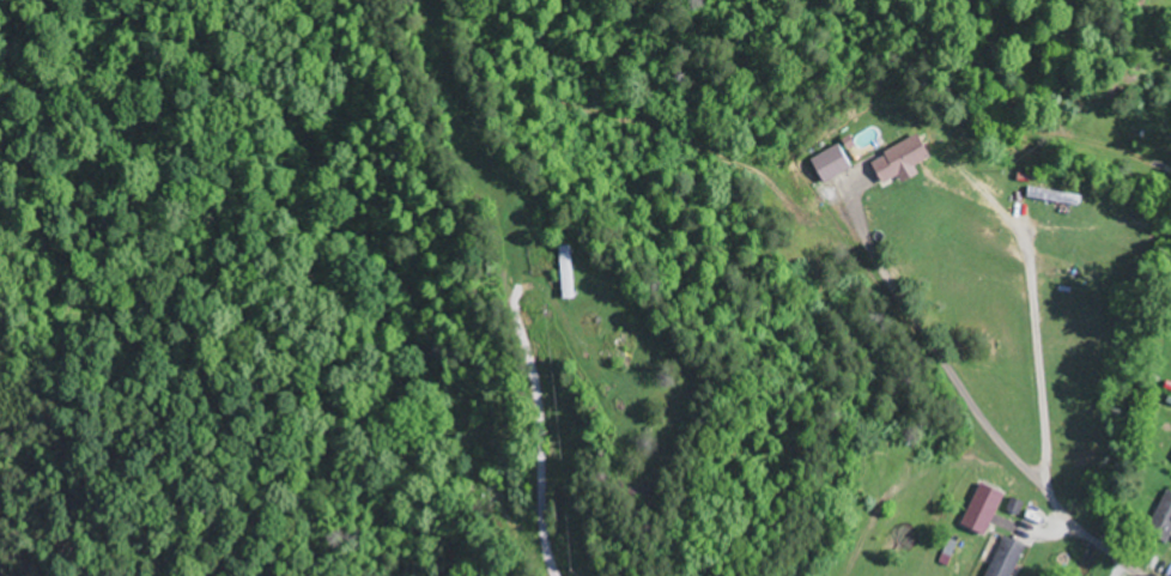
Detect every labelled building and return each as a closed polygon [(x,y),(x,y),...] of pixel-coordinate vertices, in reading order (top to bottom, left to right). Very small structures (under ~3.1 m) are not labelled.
[(874,160),(888,184),(938,154),(925,130),(874,160)] [(855,164),(841,142),(813,161),(828,183),(855,164)] [(1025,196),(1082,207),(1084,196),(1028,185),(1025,196)] [(572,245),(557,246),(564,300),(578,298),(572,245)] [(1167,489),(1148,527),(1170,538),(1170,491),(1167,489)] [(1007,536),(988,575),(1013,575),(1028,546),(1007,536)]
